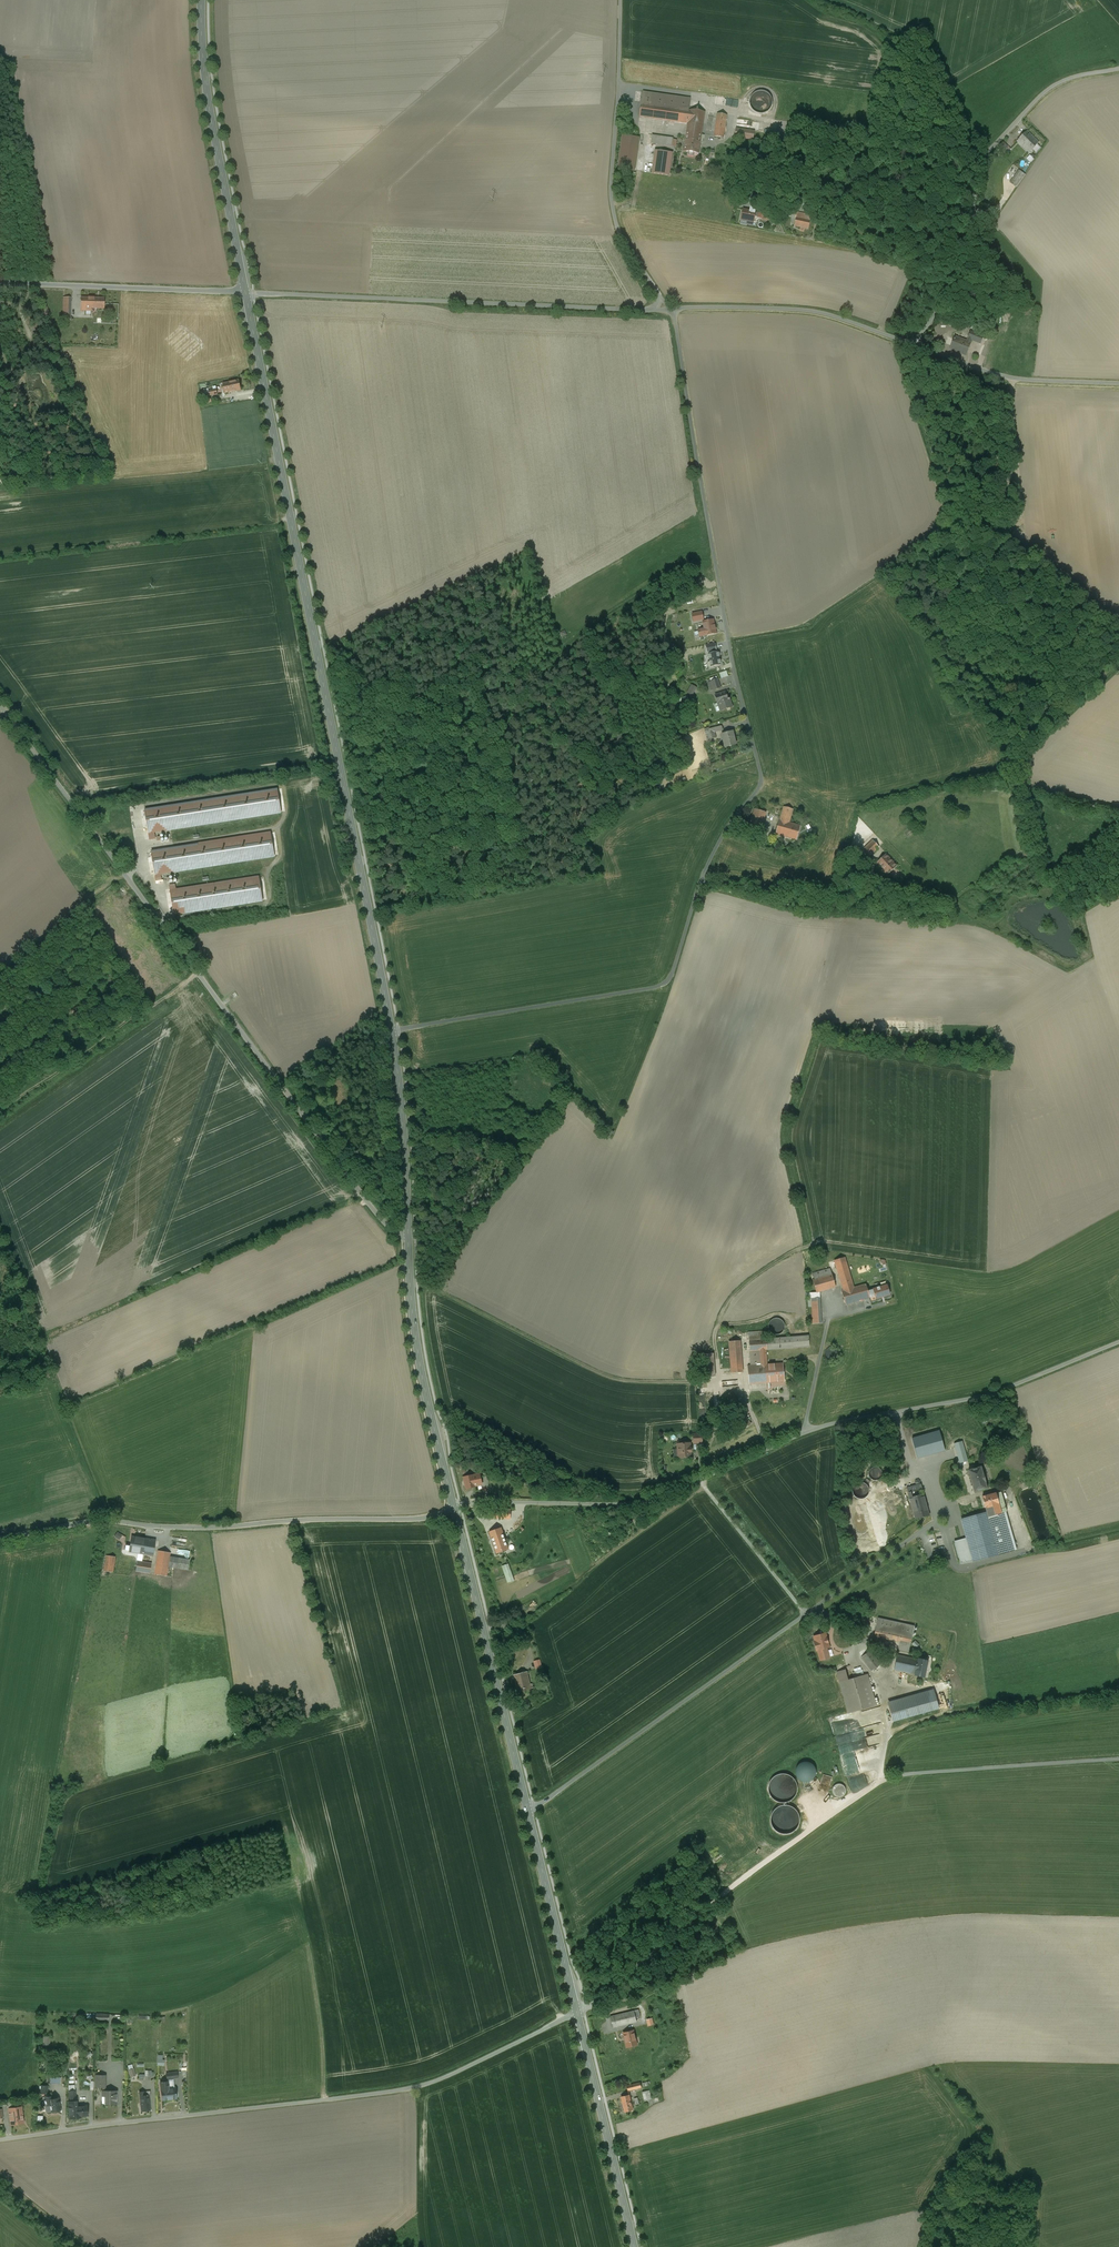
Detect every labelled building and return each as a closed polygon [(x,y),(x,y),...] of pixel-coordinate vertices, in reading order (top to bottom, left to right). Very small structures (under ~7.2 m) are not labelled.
[(750,105),(760,108),(759,111),(768,114),(774,96),(755,90),(750,105)] [(690,99),(643,92),(641,103),(689,110),(690,99)] [(689,110),(641,103),(639,117),(688,123),(690,110),(689,110)] [(704,112),(690,110),(688,123),(686,132),(701,134),(704,112)] [(726,115),(717,114),(714,136),(723,138),(726,115)] [(1031,127),(1017,141),(1029,153),(1039,142),(1031,135),(1034,131),(1031,127)] [(755,140),(756,130),(737,128),(735,138),(755,140)] [(701,134),(686,132),(684,151),(683,151),(684,152),(684,151),(688,152),(688,154),(688,155),(689,155),(689,154),(693,155),(694,156),(694,155),(694,153),(698,153),(698,154),(699,154),(699,153),(701,135),(701,134)] [(673,138),(640,133),(639,142),(672,146),(673,138)] [(768,138),(761,141),(765,149),(772,145),(768,138)] [(1005,144),(1000,149),(1005,154),(1010,149),(1005,144)] [(638,152),(625,151),(623,169),(636,170),(638,152)] [(672,153),(655,151),(652,173),(669,176),(672,153)] [(1019,172),(1011,183),(1016,186),(1024,175),(1019,172)] [(786,207),(777,205),(775,211),(785,214),(786,207)] [(768,211),(762,208),(759,213),(757,217),(763,220),(768,211)] [(755,212),(743,210),(741,220),(748,221),(747,224),(753,225),(754,216),(757,217),(759,213),(755,212)] [(811,216),(798,213),(795,226),(808,229),(811,216)] [(104,298),(81,298),(80,311),(91,311),(91,308),(104,309),(104,298)] [(45,303),(38,306),(42,317),(50,314),(45,303)] [(37,323),(30,327),(35,338),(42,334),(37,323)] [(967,341),(955,336),(950,349),(966,355),(971,342),(972,340),(980,343),(983,337),(970,332),(967,341)] [(239,380),(223,384),(225,394),(241,390),(239,380)] [(702,612),(692,614),(693,622),(704,620),(702,612)] [(713,620),(703,622),(705,629),(701,630),(701,629),(699,630),(698,631),(699,636),(706,635),(715,633),(713,620)] [(708,652),(716,650),(717,650),(715,644),(706,646),(707,652),(708,652)] [(716,650),(708,652),(709,654),(708,654),(710,662),(708,662),(709,668),(714,668),(713,667),(720,665),(720,664),(720,661),(719,657),(719,654),(718,654),(718,652),(716,652),(716,650)] [(717,679),(711,681),(714,690),(720,688),(717,679)] [(696,687),(691,685),(687,693),(692,695),(696,687)] [(725,692),(715,695),(718,703),(721,710),(732,707),(729,700),(730,699),(730,698),(728,699),(725,692)] [(722,726),(709,730),(711,739),(716,738),(715,732),(723,730),(723,731),(722,726)] [(732,731),(722,734),(725,747),(736,745),(732,731)] [(277,789),(145,810),(149,833),(154,832),(281,812),(277,789)] [(793,809),(784,807),(780,820),(789,822),(793,809)] [(766,812),(754,809),(750,826),(761,830),(766,812)] [(780,820),(775,834),(796,840),(800,826),(789,822),(780,820)] [(271,833),(152,852),(155,874),(161,873),(274,856),(271,833)] [(873,841),(861,851),(867,858),(879,847),(873,841)] [(886,854),(876,863),(887,875),(897,866),(886,854)] [(860,858),(850,867),(854,871),(863,862),(860,858)] [(176,890),(171,891),(174,914),(263,901),(259,878),(176,890)] [(844,1257),(834,1260),(838,1273),(848,1270),(844,1257)] [(830,1268),(812,1274),(814,1280),(832,1275),(830,1268)] [(848,1270),(838,1273),(843,1290),(842,1291),(846,1305),(870,1298),(868,1291),(866,1284),(853,1287),(848,1270)] [(814,1280),(813,1280),(816,1292),(819,1291),(835,1287),(832,1275),(814,1280)] [(887,1285),(873,1289),(868,1291),(870,1298),(875,1296),(876,1299),(889,1295),(887,1285)] [(820,1298),(811,1298),(812,1307),(813,1319),(821,1318),(820,1298)] [(776,1318),(775,1318),(774,1318),(772,1319),(771,1319),(770,1320),(769,1322),(768,1323),(768,1324),(768,1325),(768,1326),(768,1328),(768,1329),(769,1331),(770,1332),(771,1333),(772,1334),(773,1334),(774,1335),(776,1335),(777,1335),(778,1335),(780,1334),(781,1333),(782,1333),(783,1332),(784,1331),(784,1330),(785,1328),(785,1327),(785,1326),(785,1324),(784,1323),(784,1322),(783,1321),(782,1320),(781,1319),(779,1318),(778,1318),(777,1318),(776,1318)] [(765,1331),(748,1332),(751,1366),(747,1366),(749,1383),(784,1381),(782,1363),(767,1365),(765,1350),(767,1350),(766,1339),(765,1331)] [(809,1335),(766,1339),(767,1350),(809,1346),(809,1335)] [(740,1341),(729,1342),(732,1373),(742,1372),(740,1341)] [(831,1347),(830,1347),(828,1347),(827,1348),(826,1349),(825,1350),(825,1351),(824,1352),(824,1354),(824,1355),(824,1356),(825,1357),(825,1358),(826,1359),(827,1360),(828,1360),(829,1361),(830,1361),(832,1361),(833,1361),(835,1360),(836,1359),(837,1359),(838,1357),(838,1356),(838,1355),(839,1355),(839,1354),(838,1353),(838,1352),(838,1351),(837,1350),(837,1349),(836,1348),(835,1348),(834,1347),(832,1347),(831,1347)] [(734,1399),(728,1402),(735,1415),(739,1421),(740,1422),(745,1419),(749,1426),(751,1425),(731,1392),(730,1393),(734,1399)] [(730,1393),(724,1396),(728,1402),(734,1399),(730,1393)] [(745,1419),(740,1422),(744,1429),(749,1426),(745,1419)] [(938,1429),(912,1436),(917,1457),(944,1450),(938,1429)] [(701,1433),(692,1434),(693,1443),(702,1442),(701,1433)] [(690,1443),(677,1444),(678,1449),(679,1457),(683,1457),(684,1457),(690,1457),(689,1452),(691,1452),(691,1447),(690,1448),(690,1443)] [(869,1477),(871,1479),(873,1480),(876,1480),(878,1480),(880,1478),(881,1476),(882,1474),(881,1471),(880,1469),(878,1468),(875,1467),(873,1468),(871,1469),(869,1471),(869,1474),(869,1477)] [(980,1469),(967,1473),(974,1494),(987,1490),(980,1469)] [(479,1474),(464,1477),(466,1489),(476,1486),(481,1484),(479,1474)] [(916,1482),(903,1486),(912,1517),(925,1513),(916,1482)] [(860,1483),(859,1483),(858,1483),(857,1483),(856,1484),(855,1485),(854,1486),(853,1488),(853,1489),(853,1490),(853,1491),(853,1492),(853,1493),(853,1494),(854,1495),(855,1496),(855,1497),(856,1497),(857,1498),(859,1498),(860,1499),(861,1499),(862,1498),(863,1498),(864,1498),(865,1497),(866,1496),(867,1496),(867,1495),(868,1494),(868,1493),(868,1492),(869,1490),(868,1489),(868,1488),(868,1487),(867,1486),(866,1485),(866,1484),(865,1484),(864,1483),(863,1483),(861,1483),(860,1483)] [(1000,1494),(979,1499),(980,1503),(982,1513),(985,1524),(1005,1519),(1004,1513),(1000,1494)] [(865,1502),(853,1505),(841,1508),(853,1552),(859,1550),(877,1546),(875,1536),(882,1534),(879,1525),(873,1527),(865,1502)] [(980,1503),(961,1507),(964,1518),(982,1513),(980,1503)] [(511,1509),(493,1509),(493,1518),(510,1519),(511,1509)] [(966,1523),(965,1524),(969,1539),(975,1560),(976,1561),(1013,1552),(1005,1519),(985,1524),(982,1513),(964,1518),(966,1523)] [(501,1528),(489,1532),(497,1553),(508,1549),(501,1528)] [(155,1540),(132,1536),(129,1551),(138,1553),(136,1560),(137,1561),(142,1562),(143,1553),(153,1555),(155,1540)] [(968,1539),(967,1538),(954,1541),(960,1563),(974,1561),(974,1560),(968,1539)] [(170,1553),(158,1551),(154,1574),(166,1576),(168,1567),(169,1556),(170,1553)] [(115,1557),(106,1555),(104,1571),(112,1572),(115,1557)] [(189,1560),(169,1556),(168,1567),(187,1570),(189,1560)] [(142,1562),(137,1561),(135,1571),(149,1573),(151,1563),(142,1562)] [(509,1564),(502,1566),(506,1578),(508,1584),(515,1582),(513,1576),(509,1564)] [(914,1626),(878,1618),(874,1636),(900,1642),(910,1644),(914,1626)] [(825,1633),(814,1636),(815,1641),(814,1641),(817,1650),(826,1647),(829,1647),(825,1633)] [(910,1644),(900,1642),(898,1650),(908,1652),(910,1644)] [(826,1647),(817,1650),(820,1660),(829,1657),(826,1647)] [(880,1664),(870,1650),(861,1657),(871,1671),(880,1664)] [(918,1659),(897,1655),(894,1669),(914,1674),(918,1659)] [(928,1660),(918,1658),(918,1659),(914,1674),(914,1675),(924,1677),(928,1660)] [(527,1671),(513,1675),(518,1695),(532,1691),(527,1671)] [(837,1673),(840,1682),(847,1680),(844,1671),(837,1673)] [(867,1674),(857,1677),(866,1708),(876,1705),(867,1674)] [(847,1680),(840,1682),(848,1713),(866,1708),(857,1677),(847,1680)] [(933,1689),(888,1702),(893,1721),(938,1709),(934,1693),(933,1689)] [(877,1745),(840,1755),(843,1767),(881,1757),(877,1745)] [(804,1782),(807,1782),(810,1781),(813,1779),(815,1776),(816,1773),(816,1770),(815,1767),(813,1764),(810,1763),(808,1762),(804,1761),(801,1762),(799,1764),(797,1767),(795,1770),(795,1773),(796,1776),(798,1779),(801,1781),(804,1782)] [(771,1796),(773,1799),(776,1801),(780,1802),(784,1803),(788,1802),(791,1800),(794,1797),(796,1794),(797,1790),(797,1785),(795,1781),(793,1778),(789,1775),(785,1774),(781,1774),(776,1775),(773,1778),(770,1781),(769,1785),(768,1788),(769,1792),(771,1796)] [(824,1774),(821,1783),(829,1786),(833,1777),(824,1774)] [(834,1796),(845,1796),(845,1784),(834,1784),(834,1796)] [(773,1828),(776,1831),(779,1833),(783,1834),(788,1834),(792,1832),(795,1830),(798,1826),(799,1822),(799,1818),(798,1814),(796,1810),(793,1808),(789,1806),(785,1805),(781,1806),(777,1808),(774,1811),(772,1814),(771,1817),(771,1821),(771,1825),(773,1828)] [(634,2011),(610,2016),(613,2027),(637,2021),(636,2017),(634,2011)] [(109,2021),(109,2013),(96,2013),(96,2021),(109,2021)] [(633,2030),(623,2033),(626,2047),(637,2044),(633,2030)] [(133,2064),(128,2065),(130,2077),(136,2075),(133,2064)] [(145,2070),(145,2074),(140,2074),(140,2079),(145,2079),(145,2076),(154,2076),(154,2070),(145,2070)] [(105,2075),(95,2075),(95,2087),(102,2087),(102,2091),(105,2091),(105,2075)] [(173,2079),(167,2079),(167,2082),(160,2083),(162,2100),(176,2099),(175,2088),(174,2088),(173,2079)] [(649,2090),(642,2092),(644,2100),(650,2099),(649,2096),(650,2095),(649,2090)] [(75,2091),(69,2091),(70,2102),(69,2102),(69,2107),(70,2119),(77,2118),(77,2116),(88,2116),(87,2106),(76,2107),(75,2091)] [(105,2091),(102,2091),(102,2097),(106,2097),(106,2105),(116,2105),(117,2091),(105,2091)] [(629,2094),(621,2096),(624,2112),(633,2110),(629,2094)] [(149,2095),(140,2096),(141,2111),(150,2110),(149,2095)] [(47,2097),(44,2097),(46,2112),(60,2110),(58,2098),(52,2099),(51,2097),(47,2097)] [(8,2108),(11,2125),(24,2123),(22,2106),(14,2107),(8,2108)]
